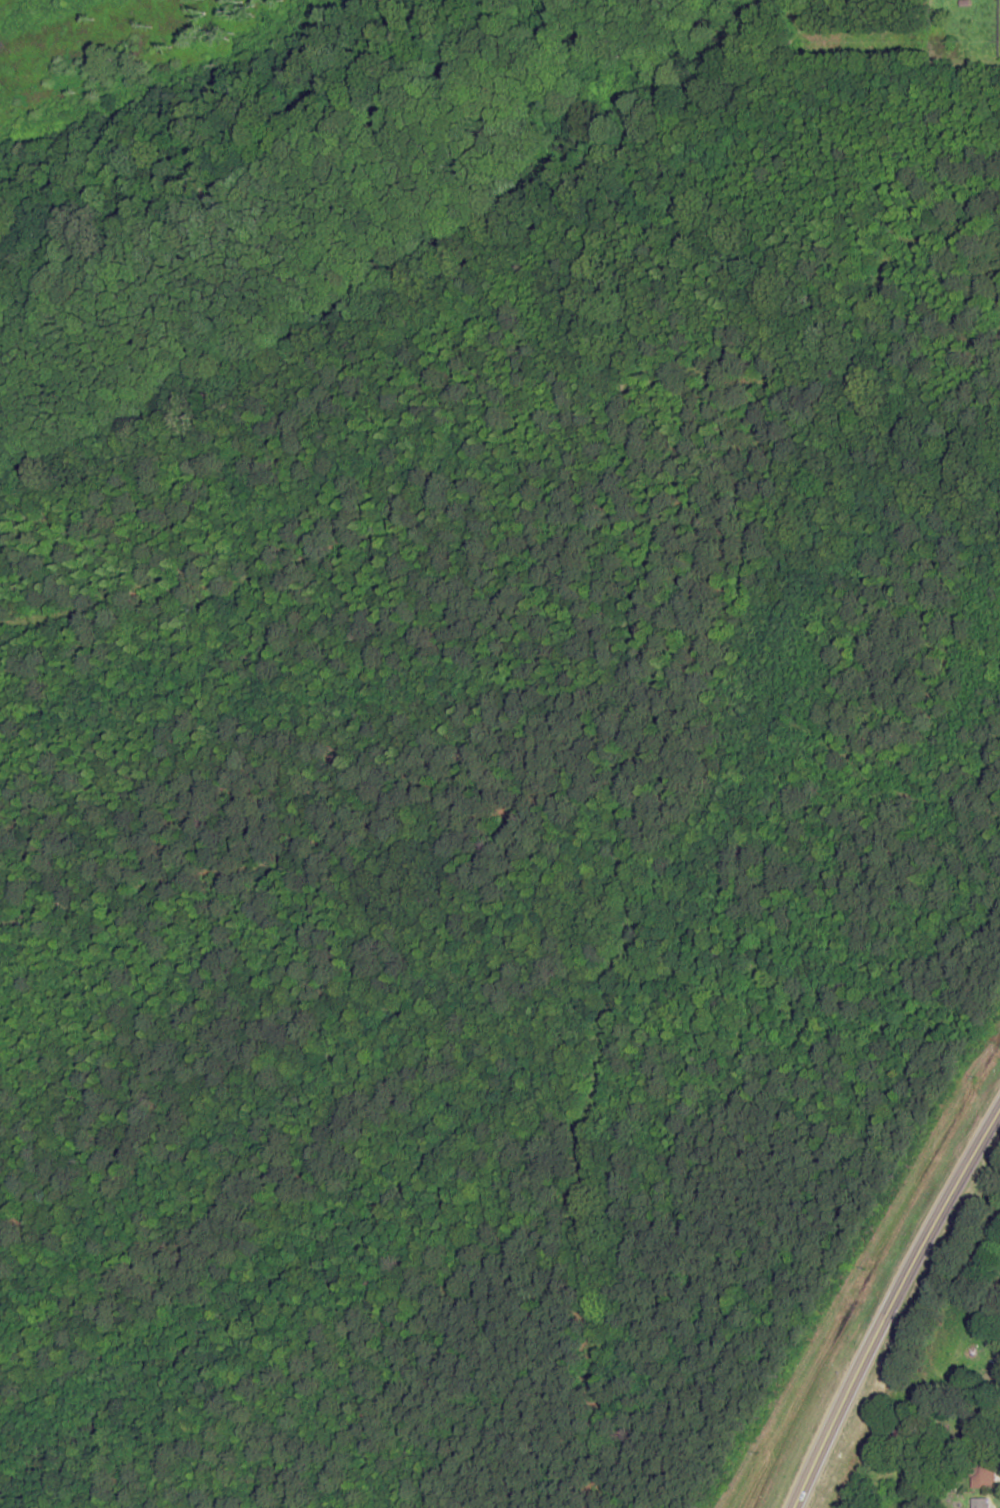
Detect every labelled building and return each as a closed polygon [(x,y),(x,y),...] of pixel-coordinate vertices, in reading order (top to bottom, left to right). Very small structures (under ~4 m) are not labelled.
[(968,1338),(962,1334),(950,1355),(957,1358),(968,1338)] [(970,1489),(994,1489),(993,1440),(959,1440),(959,1469),(970,1468),(970,1489)] [(988,1499),(972,1499),(972,1507),(988,1507),(988,1499)]
